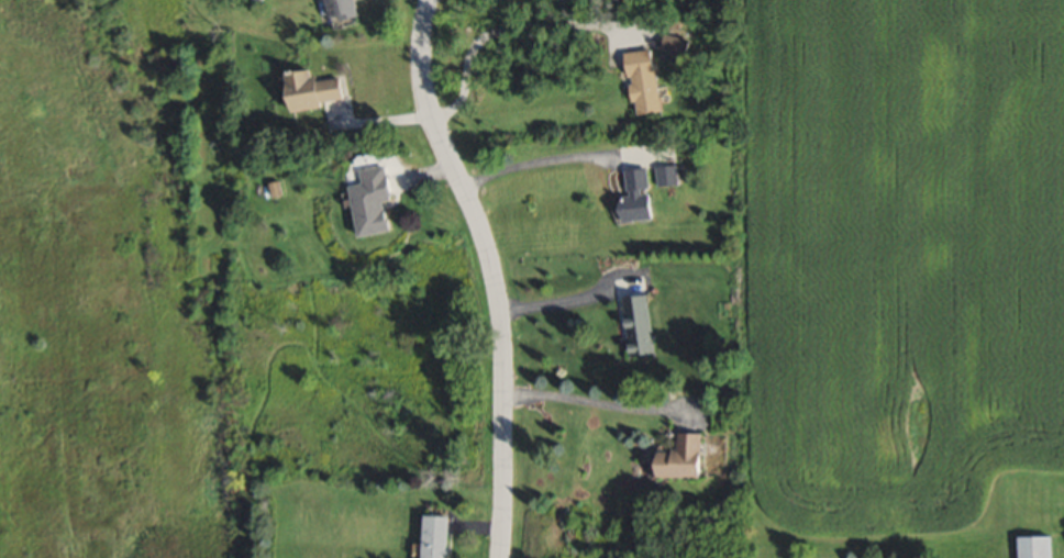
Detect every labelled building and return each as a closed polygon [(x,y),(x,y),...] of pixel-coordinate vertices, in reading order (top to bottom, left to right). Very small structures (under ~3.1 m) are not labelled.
[(317,24),(332,21),(333,24),(359,19),(355,0),(313,0),(317,24)] [(681,60),(687,39),(666,33),(660,54),(681,60)] [(660,111),(652,48),(626,51),(634,114),(660,111)] [(288,73),(295,110),(346,100),(341,76),(316,81),(314,67),(288,73)] [(678,185),(676,163),(656,166),(658,187),(678,185)] [(626,169),(627,195),(621,195),(623,220),(652,218),(649,167),(626,169)] [(355,222),(394,214),(390,197),(396,196),(392,178),(353,186),(358,209),(352,210),(355,222)] [(650,352),(645,294),(621,296),(626,354),(650,352)] [(660,477),(703,477),(703,432),(678,432),(678,450),(660,450),(660,477)] [(450,515),(425,514),(425,557),(449,557),(450,515)] [(1052,535),(1019,536),(1019,557),(1052,557),(1052,535)]
